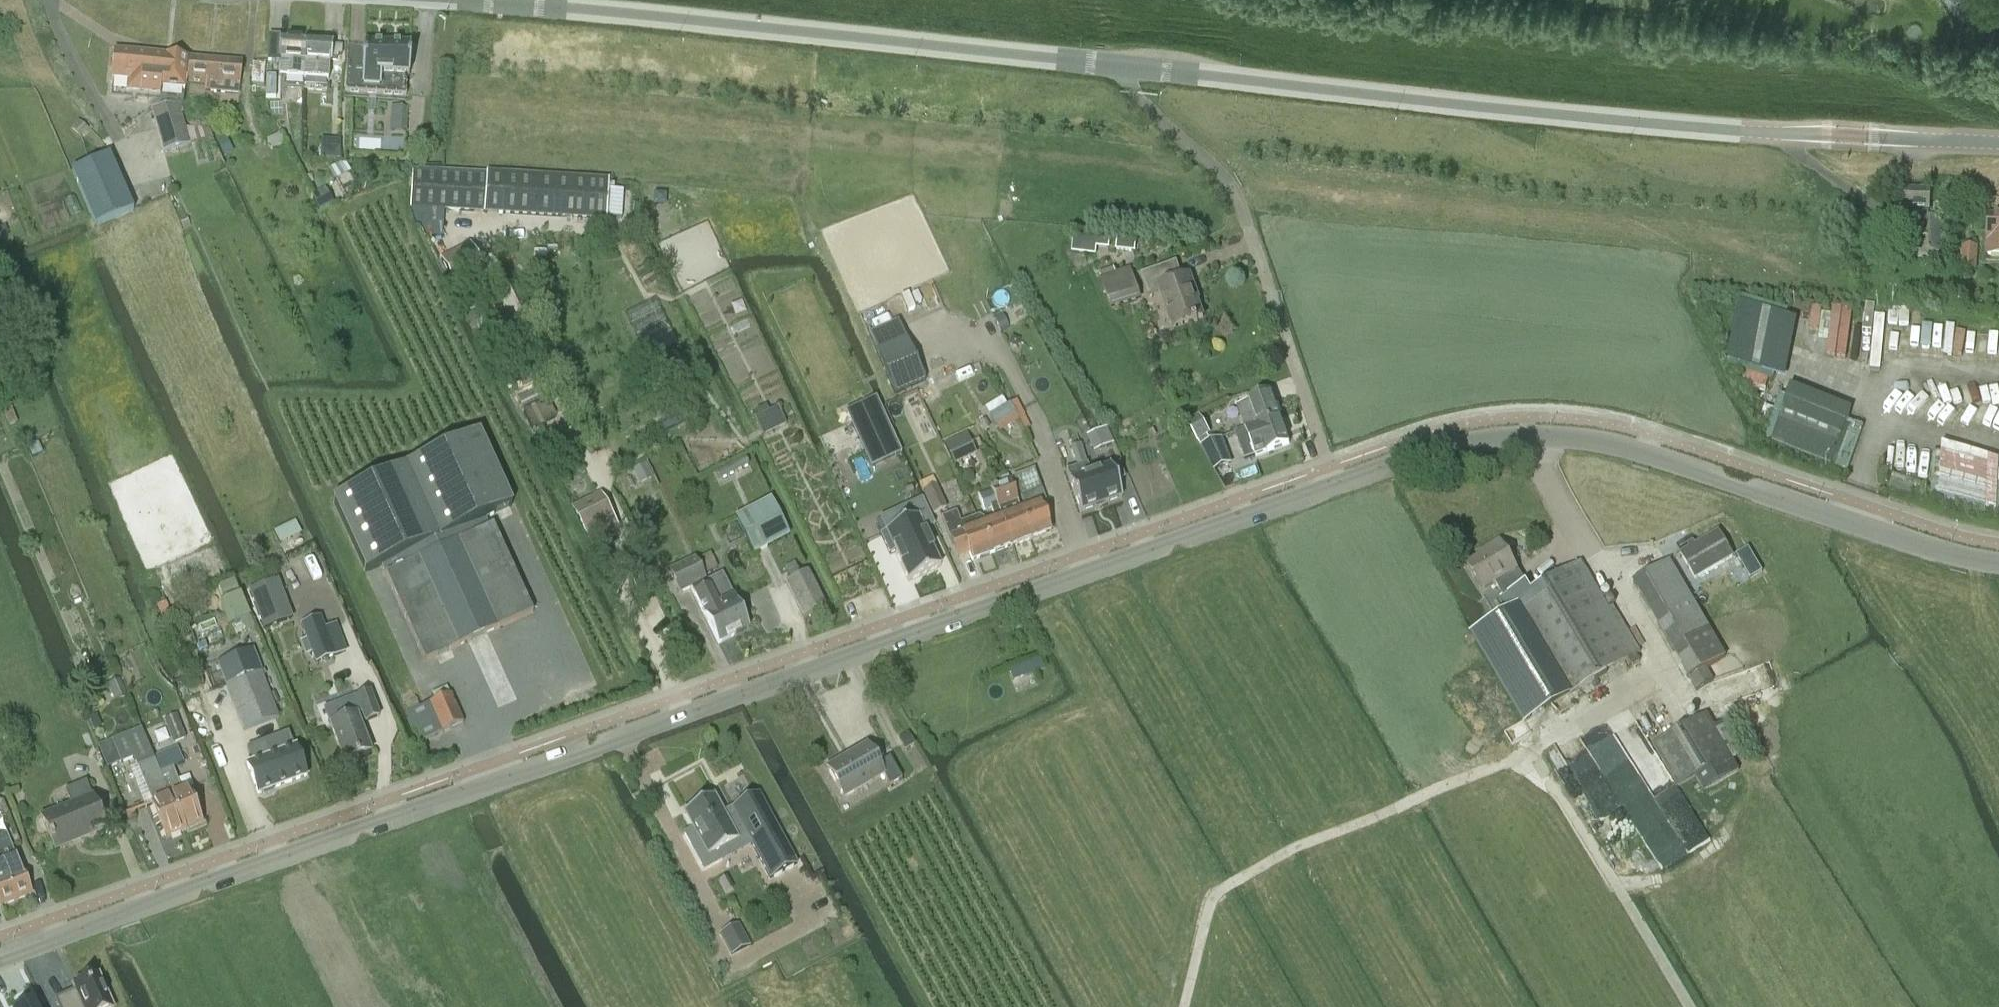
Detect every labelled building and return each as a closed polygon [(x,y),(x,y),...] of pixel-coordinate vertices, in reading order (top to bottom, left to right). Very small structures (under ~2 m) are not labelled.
[(302,63),(304,42),(280,41),(280,40),(268,40),(267,66),(278,67),(278,76),(279,76),(279,78),(303,80),(304,63),(302,63)] [(329,65),(329,60),(338,61),(338,56),(342,56),(343,46),(330,45),(330,43),(304,42),(302,63),(304,63),(303,80),(327,81),(328,64),(329,65)] [(405,75),(406,46),(389,45),(375,45),(361,44),(345,44),(344,94),(405,97),(405,75)] [(161,88),(164,56),(123,52),(117,51),(113,51),(113,56),(111,80),(112,80),(110,96),(147,100),(147,95),(160,96),(161,88)] [(184,90),(185,83),(187,58),(164,56),(161,88),(184,90)] [(187,58),(185,83),(205,85),(205,92),(239,95),(241,63),(187,58)] [(253,64),(252,85),(264,86),(266,65),(253,64)] [(278,101),(279,78),(279,76),(278,76),(267,75),(265,100),(278,101)] [(182,110),(180,101),(152,108),(164,152),(188,146),(184,130),(179,111),(182,110)] [(406,108),(390,108),(389,132),(405,132),(406,108)] [(70,128),(80,137),(86,129),(77,121),(70,128)] [(208,131),(184,130),(188,146),(211,139),(208,131)] [(272,150),(287,144),(282,131),(266,137),(272,150)] [(232,151),(225,137),(216,141),(223,156),(232,151)] [(110,155),(72,171),(96,227),(134,211),(110,155)] [(411,210),(485,214),(604,222),(606,181),(487,174),(413,171),(411,210)] [(315,195),(313,196),(312,197),(314,202),(320,212),(323,211),(325,209),(330,207),(322,191),(316,194),(315,195)] [(1901,191),(1899,214),(1901,214),(1900,246),(1916,246),(1915,257),(1939,259),(1940,223),(1930,222),(1929,214),(1930,192),(1901,191)] [(1998,256),(1998,216),(1988,216),(1985,243),(1984,256),(1998,256)] [(1073,237),(1072,253),(1095,255),(1096,247),(1108,248),(1109,240),(1073,237)] [(1117,241),(1116,250),(1134,251),(1135,242),(1117,241)] [(452,285),(453,285),(482,269),(469,244),(440,259),(439,260),(447,274),(452,285)] [(1976,271),(1978,247),(1961,245),(1959,269),(1976,271)] [(1176,264),(1140,277),(1147,298),(1160,293),(1173,329),(1202,319),(1188,277),(1182,280),(1176,264)] [(1111,308),(1139,299),(1129,271),(1102,281),(1111,308)] [(657,354),(679,344),(656,297),(634,307),(657,354)] [(1799,320),(1739,304),(1724,358),(1784,375),(1799,320)] [(1849,364),(1906,378),(1918,328),(1860,314),(1856,329),(1865,331),(1861,347),(1853,346),(1849,364)] [(897,321),(868,334),(877,354),(906,341),(897,321)] [(895,395),(924,382),(906,341),(877,354),(895,395)] [(517,383),(531,377),(528,369),(514,375),(517,383)] [(940,449),(918,391),(903,397),(925,455),(940,449)] [(1245,430),(1278,417),(1269,392),(1247,400),(1248,402),(1237,406),(1245,430)] [(991,417),(1007,407),(1001,398),(985,408),(990,417),(991,417)] [(533,430),(557,418),(549,400),(524,411),(533,430)] [(1847,423),(1789,400),(1774,441),(1832,463),(1847,423)] [(1010,405),(1009,405),(1013,412),(1020,408),(1020,407),(1017,402),(1016,401),(1010,405)] [(1007,407),(991,417),(997,426),(1015,415),(1013,412),(1009,405),(1009,406),(1007,407)] [(760,416),(753,419),(762,437),(786,425),(778,407),(768,412),(760,416)] [(768,412),(765,407),(757,411),(760,416),(768,412)] [(12,408),(3,412),(9,426),(17,423),(12,408)] [(901,454),(882,410),(881,410),(850,424),(870,469),(901,455),(900,454),(901,454)] [(1186,423),(1197,442),(1198,442),(1199,444),(1209,438),(1207,436),(1210,434),(1199,415),(1186,423)] [(1288,444),(1278,417),(1245,430),(1235,433),(1245,460),(1288,444)] [(1106,431),(1105,428),(1092,434),(1099,449),(1111,443),(1106,431)] [(333,500),(366,573),(381,566),(425,662),(532,614),(488,517),(511,507),(478,434),(333,500)] [(954,467),(976,457),(966,434),(944,445),(954,467)] [(1231,464),(1223,438),(1200,447),(1214,471),(1231,464)] [(38,444),(28,448),(32,458),(42,454),(38,444)] [(1940,445),(1936,503),(1994,517),(1996,461),(1940,445)] [(749,466),(746,460),(716,474),(719,480),(749,466)] [(635,476),(648,469),(645,464),(633,470),(635,476)] [(1103,505),(1091,473),(1088,474),(1085,465),(1076,468),(1079,477),(1070,481),(1069,480),(1068,481),(1080,513),(1081,513),(1103,505)] [(1109,467),(1091,473),(1103,505),(1120,499),(1121,499),(1121,498),(1116,483),(1124,480),(1119,465),(1110,468),(1110,466),(1109,467)] [(1021,512),(1030,540),(1049,533),(1039,506),(1046,503),(1034,471),(1012,477),(1025,510),(1021,512)] [(924,494),(936,488),(933,482),(921,487),(924,494)] [(990,487),(990,488),(1011,547),(1030,540),(1021,512),(1013,491),(1011,485),(1002,488),(994,484),(990,486),(990,487)] [(933,514),(945,508),(936,488),(924,494),(933,514)] [(991,554),(1011,547),(990,488),(976,493),(983,512),(990,509),(995,522),(986,525),(985,522),(978,517),(991,554)] [(601,492),(572,507),(571,508),(592,550),(593,549),(622,534),(601,492)] [(754,555),(790,537),(771,499),(735,517),(754,555)] [(886,532),(880,535),(890,555),(895,553),(908,582),(940,567),(924,531),(934,526),(922,500),(904,508),(910,521),(886,532)] [(991,554),(978,517),(966,522),(962,511),(942,519),(952,546),(966,540),(974,561),(991,554)] [(294,521),(283,527),(273,531),(279,544),(300,533),(294,521)] [(1695,580),(1732,558),(1717,533),(1680,555),(1695,580)] [(1486,554),(1466,566),(1482,592),(1495,583),(1503,598),(1502,598),(1510,611),(1484,627),(1482,628),(1474,633),(1473,633),(1472,634),(1524,722),(1525,722),(1570,695),(1628,660),(1632,667),(1639,662),(1635,656),(1640,653),(1612,607),(1608,609),(1580,563),(1531,592),(1526,584),(1518,570),(1517,570),(1500,541),(1484,551),(1486,554)] [(703,575),(715,568),(708,553),(695,559),(703,575)] [(692,589),(694,595),(693,596),(717,644),(749,629),(722,574),(706,582),(703,575),(695,559),(695,558),(669,571),(680,595),(692,589)] [(1690,678),(1724,658),(1668,562),(1634,582),(1690,678)] [(794,564),(785,569),(790,579),(800,575),(794,564)] [(803,619),(825,608),(807,572),(786,583),(803,619)] [(234,581),(218,586),(230,624),(246,619),(234,581)] [(277,582),(249,592),(263,630),(292,619),(277,582)] [(320,619),(301,626),(305,637),(315,664),(345,652),(335,626),(324,630),(320,619)] [(253,649),(218,663),(244,731),(278,718),(253,649)] [(1030,663),(1020,667),(1023,677),(1034,674),(1030,663)] [(109,685),(117,702),(129,697),(121,679),(109,685)] [(364,722),(379,717),(369,693),(355,698),(364,722)] [(418,744),(462,726),(450,696),(406,715),(417,740),(418,744)] [(1679,814),(1621,709),(1599,721),(1657,826),(1679,814)] [(344,763),(371,753),(356,715),(329,725),(344,763)] [(1677,788),(1730,756),(1713,728),(1705,715),(1653,746),(1677,788)] [(164,721),(173,745),(185,740),(176,716),(164,721)] [(1726,721),(1713,728),(1730,756),(1732,760),(1744,753),(1726,721)] [(183,832),(159,774),(154,760),(141,728),(111,741),(121,764),(134,759),(137,767),(152,804),(166,839),(183,832)] [(275,789),(307,777),(295,747),(293,748),(288,732),(271,739),(276,754),(246,765),(258,796),(260,795),(264,797),(273,794),(275,789)] [(908,734),(899,740),(905,750),(914,745),(908,734)] [(867,745),(827,768),(842,796),(881,774),(888,786),(901,779),(889,757),(878,764),(867,745)] [(1601,821),(1624,807),(1605,778),(1594,785),(1582,766),(1585,764),(1575,750),(1564,757),(1571,768),(1568,770),(1601,821)] [(159,774),(183,832),(201,825),(187,790),(182,792),(173,768),(184,764),(179,753),(157,761),(162,773),(159,774)] [(71,806),(42,818),(54,848),(80,837),(81,841),(106,831),(86,782),(65,791),(71,806)] [(713,797),(684,813),(693,830),(684,835),(704,871),(722,861),(717,852),(746,836),(770,880),(796,865),(758,795),(732,809),(735,815),(726,820),(713,797)] [(6,833),(0,836),(0,907),(31,895),(21,868),(20,869),(6,833)] [(731,956),(749,946),(738,925),(720,934),(731,956)] [(56,1000),(59,1006),(113,1006),(98,975),(93,977),(92,973),(76,980),(78,984),(73,986),(75,992),(56,1000)]
